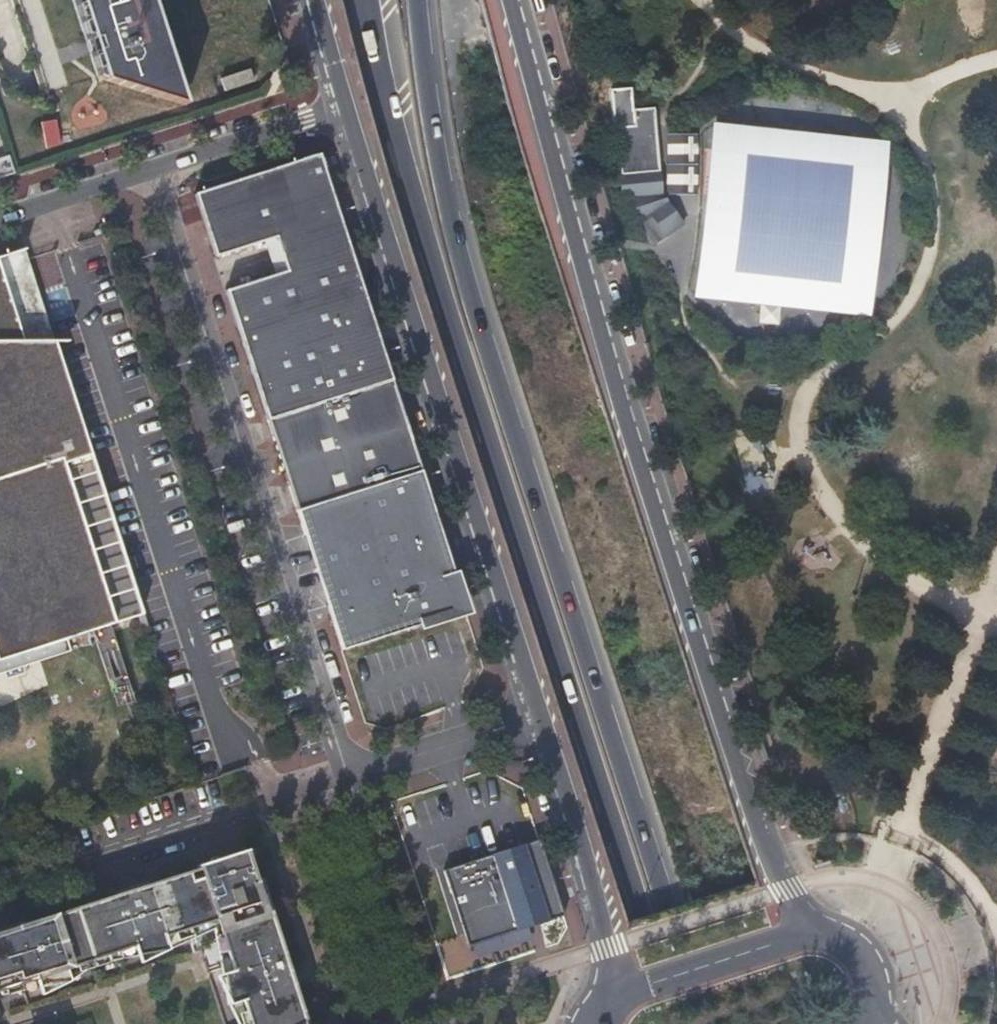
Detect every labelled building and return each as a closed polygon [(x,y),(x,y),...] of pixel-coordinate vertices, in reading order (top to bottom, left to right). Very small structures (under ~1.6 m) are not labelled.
[(96,79),(185,106),(151,0),(71,0),(96,79)] [(226,91),(256,82),(252,70),(222,78),(226,91)] [(653,109),(632,111),(633,127),(616,129),(621,198),(626,198),(643,222),(639,225),(653,246),(682,226),(661,194),(653,109)] [(41,122),(45,148),(61,146),(57,120),(41,122)] [(715,126),(696,299),(865,318),(884,145),(715,126)] [(14,174),(8,156),(0,159),(0,178),(14,174)] [(391,381),(322,168),(320,165),(316,164),(314,164),(311,165),(308,168),(303,166),(296,165),(288,165),(282,166),(194,195),(215,258),(275,239),(286,272),(226,292),(267,421),(391,381)] [(0,257),(0,306),(10,303),(23,342),(54,342),(29,261),(28,259),(25,249),(0,257)] [(142,615),(97,475),(91,477),(84,457),(91,455),(54,342),(23,342),(10,303),(0,306),(0,661),(142,615)] [(267,421),(288,486),(296,511),(420,471),(391,381),(267,421)] [(454,577),(451,567),(420,471),(296,511),(301,527),(341,651),(454,615),(443,580),(454,577)] [(465,611),(454,577),(443,580),(454,615),(465,611)] [(521,846),(441,871),(468,950),(547,925),(521,846)] [(298,990),(296,991),(291,976),(293,975),(264,884),(257,886),(252,869),(236,873),(233,865),(156,889),(158,895),(139,900),(138,895),(127,899),(28,929),(30,935),(12,941),(11,935),(0,939),(0,947),(1,951),(0,952),(0,994),(6,992),(28,985),(50,978),(54,990),(75,983),(71,970),(127,952),(150,945),(154,957),(174,951),(170,938),(234,918),(238,929),(226,933),(240,984),(232,987),(237,1008),(248,1005),(253,1023),(309,1023),(298,990)] [(138,895),(156,889),(154,882),(125,891),(127,899),(138,895)] [(266,884),(264,884),(293,975),(295,975),(289,956),(266,884)] [(219,934),(232,987),(240,984),(226,933),(238,929),(234,918),(170,938),(174,951),(219,934)] [(28,929),(26,923),(0,931),(0,939),(11,935),(28,929)] [(71,970),(75,983),(103,967),(130,961),(127,952),(71,970)] [(292,955),(289,956),(295,975),(299,989),(303,988),(292,955)] [(28,985),(6,992),(9,998),(31,994),(28,985)] [(314,1022),(303,988),(299,989),(298,990),(309,1023),(310,1023),(314,1022)] [(248,1005),(237,1008),(244,1023),(253,1023),(248,1005)]
